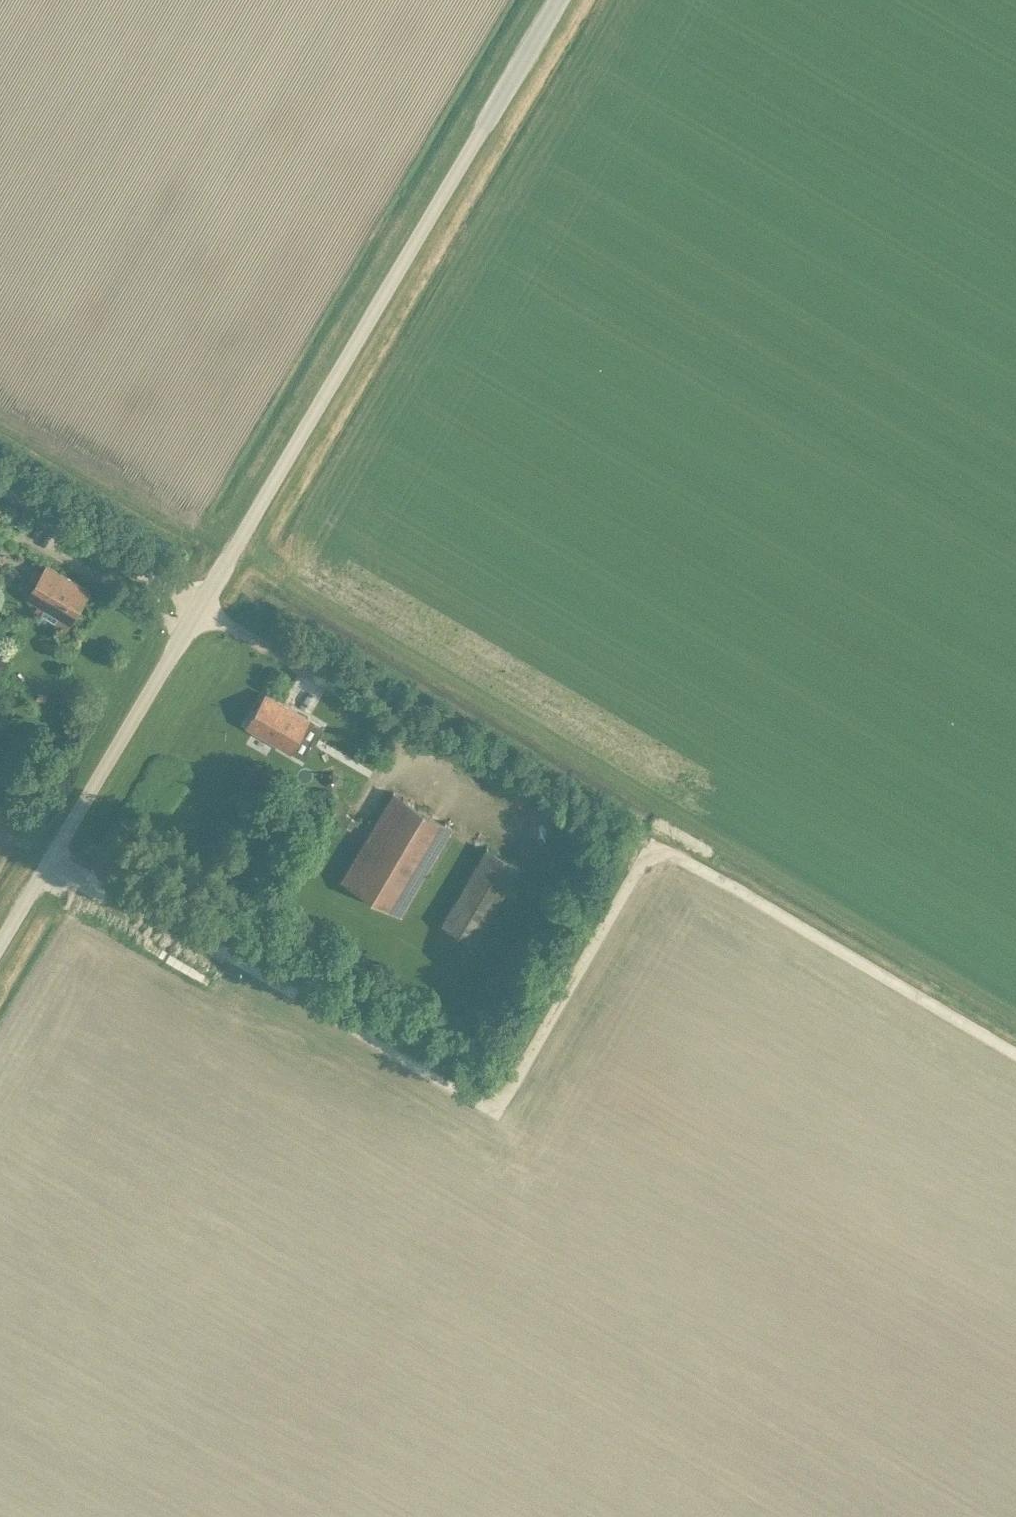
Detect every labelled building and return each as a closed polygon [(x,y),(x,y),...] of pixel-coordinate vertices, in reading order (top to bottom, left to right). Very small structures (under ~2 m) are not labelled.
[(11,517),(0,511),(0,536),(11,517)] [(65,627),(88,588),(46,563),(42,570),(37,567),(31,577),(36,580),(27,595),(39,602),(35,609),(65,627)] [(285,746),(304,715),(265,692),(246,724),(285,746)] [(400,909),(450,825),(393,790),(342,874),(400,909)] [(514,836),(530,843),(534,834),(519,826),(514,836)] [(439,920),(472,940),(517,865),(485,845),(439,920)]
